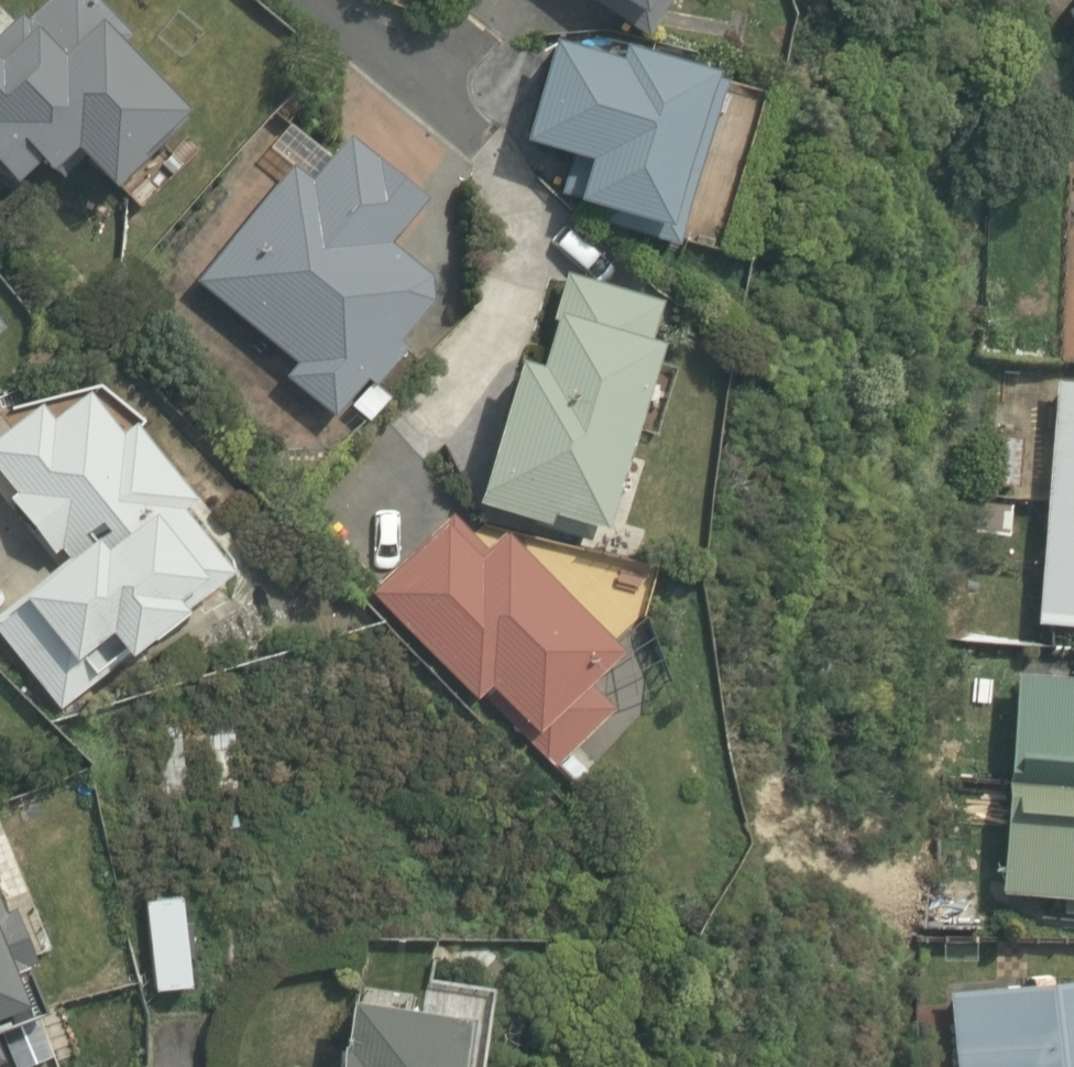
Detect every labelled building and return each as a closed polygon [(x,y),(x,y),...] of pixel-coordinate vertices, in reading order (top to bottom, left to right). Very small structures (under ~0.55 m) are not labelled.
[(0,124),(0,159),(40,195),(68,165),(86,181),(108,156),(140,186),(218,101),(107,0),(67,0),(0,74),(0,121),(1,122),(0,124)] [(648,36),(674,0),(598,0),(648,36)] [(1064,5),(1073,24),(1073,0),(1064,5)] [(567,31),(541,145),(587,155),(578,197),(714,229),(750,73),(567,31)] [(330,181),(295,155),(200,284),(300,358),(289,373),(363,428),(466,288),(405,244),(442,193),(364,136),(330,181)] [(693,295),(583,263),(553,364),(525,356),(481,502),(641,550),(702,348),(679,341),(693,295)] [(0,626),(0,631),(71,708),(137,648),(148,660),(256,561),(210,511),(223,499),(96,360),(0,448),(0,451),(34,489),(21,502),(73,559),(0,626)] [(1049,372),(1027,627),(1073,631),(1073,375),(1049,372)] [(561,755),(613,710),(605,701),(650,662),(531,523),(497,552),(467,516),(382,589),(484,709),(506,690),(561,755)] [(1014,667),(989,893),(1073,903),(1073,674),(1014,667)] [(228,723),(191,720),(186,795),(223,797),(228,723)] [(51,1030),(0,869),(0,1066),(34,1066),(25,1038),(51,1030)] [(941,998),(948,1066),(1073,1066),(1073,984),(941,998)] [(508,1030),(370,1015),(364,1066),(504,1066),(508,1030)]
